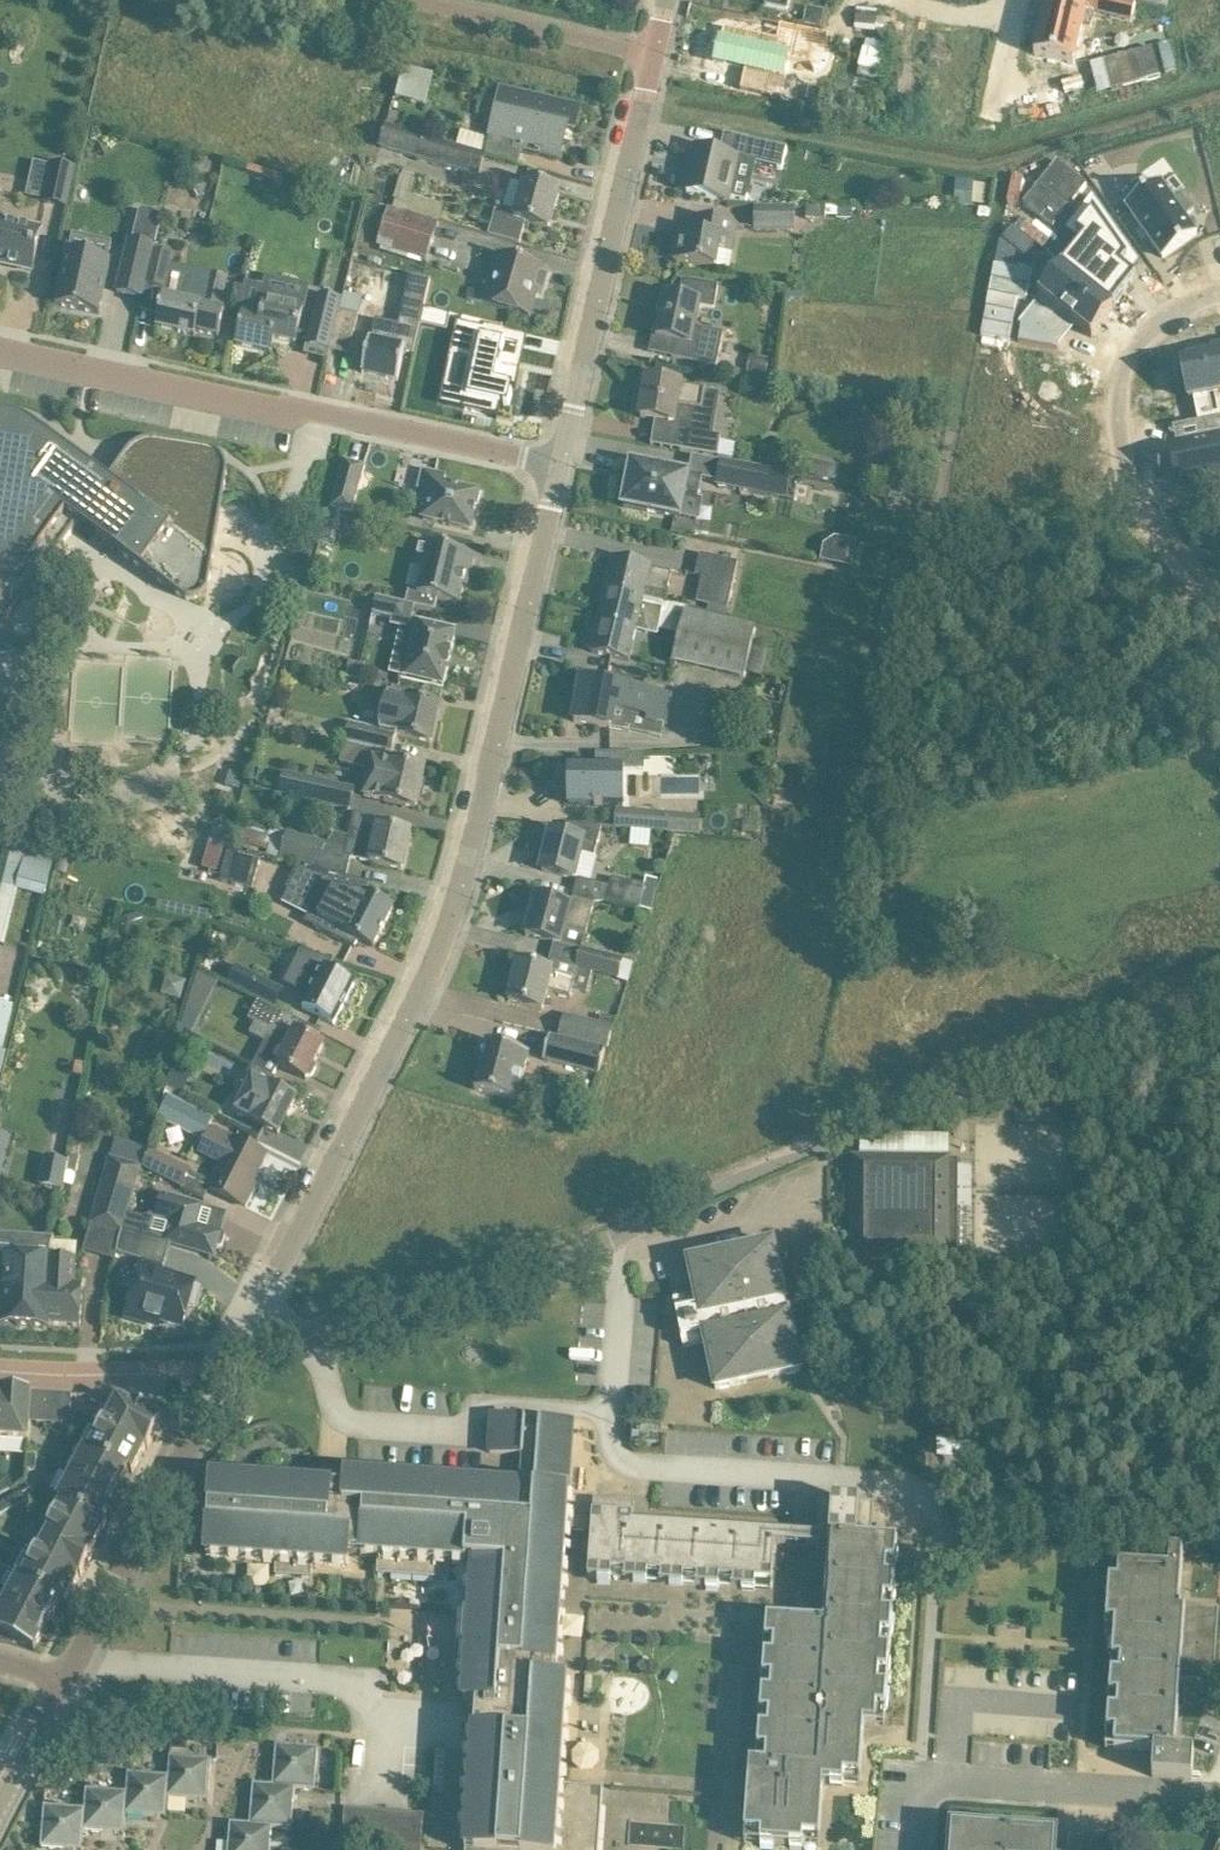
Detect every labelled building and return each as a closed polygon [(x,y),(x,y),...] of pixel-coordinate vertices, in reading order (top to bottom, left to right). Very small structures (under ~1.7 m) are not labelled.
[(790,0),(763,0),(766,1),(765,5),(787,10),(790,0)] [(1034,56),(1074,65),(1078,47),(1083,27),(1091,29),(1094,15),(1106,18),(1132,24),(1136,4),(1120,0),(1087,0),(1085,9),(1047,0),(1034,56)] [(856,12),(855,25),(875,27),(876,14),(856,12)] [(725,29),(718,52),(739,58),(733,79),(765,87),(774,45),(791,49),(797,57),(802,53),(804,42),(799,39),(801,33),(762,24),(759,36),(725,29)] [(426,106),(434,76),(403,69),(396,99),(426,106)] [(461,133),(458,148),(486,156),(519,165),(522,151),(560,160),(567,128),(575,130),(580,109),(501,91),(490,141),(461,133)] [(402,132),(406,118),(391,113),(387,127),(402,132)] [(157,118),(142,114),(138,126),(153,131),(157,118)] [(402,132),(387,127),(386,127),(380,149),(480,178),(486,156),(402,132)] [(225,136),(212,132),(209,145),(222,149),(225,136)] [(686,172),(682,191),(729,202),(730,198),(746,201),(754,164),(780,170),(785,149),(747,140),(743,159),(733,157),(697,149),(692,173),(686,172)] [(295,153),(281,149),(276,163),(291,167),(295,153)] [(45,201),(45,203),(66,207),(74,169),(53,165),(53,168),(45,201)] [(397,199),(393,210),(439,223),(444,206),(412,196),(416,181),(401,177),(395,199),(397,199)] [(956,181),(955,203),(985,204),(986,182),(956,181)] [(560,192),(537,185),(525,182),(524,186),(512,183),(505,208),(498,206),(490,236),(520,245),(526,223),(549,230),(560,192)] [(1160,182),(1126,206),(1157,250),(1163,259),(1197,234),(1185,217),(1194,210),(1181,192),(1180,193),(1172,199),(1160,182)] [(1081,242),(1062,266),(1113,307),(1136,278),(1130,273),(1121,266),(1131,254),(1119,245),(1123,240),(1092,197),(1091,198),(1091,199),(1079,214),(1086,220),(1076,233),(1084,239),(1081,242)] [(794,233),(795,209),(755,208),(754,233),(794,233)] [(804,208),(804,220),(824,220),(824,208),(804,208)] [(441,223),(439,223),(393,210),(389,209),(376,245),(429,261),(441,223)] [(678,240),(674,261),(713,268),(716,251),(730,253),(735,225),(695,217),(692,232),(684,231),(682,241),(678,240)] [(32,271),(41,231),(2,222),(3,219),(0,218),(0,264),(32,271)] [(128,239),(116,293),(142,300),(155,245),(128,239)] [(94,313),(99,315),(111,261),(68,251),(65,266),(56,305),(94,313)] [(166,290),(173,257),(154,252),(146,286),(166,290)] [(531,297),(540,267),(499,255),(487,294),(469,289),(466,299),(530,318),(536,299),(531,297)] [(1022,327),(1019,343),(1048,348),(1051,333),(1057,325),(1064,316),(1076,325),(1092,337),(1115,308),(1113,307),(1062,266),(1041,293),(1043,295),(1019,325),(1022,327)] [(208,285),(189,281),(185,301),(163,296),(156,327),(195,335),(196,332),(219,337),(225,311),(220,310),(227,278),(210,274),(208,285)] [(672,358),(696,363),(716,367),(724,329),(695,324),(699,304),(714,306),(717,287),(683,282),(679,299),(665,296),(656,338),(675,342),(672,358)] [(789,287),(788,300),(803,301),(804,289),(789,287)] [(345,294),(341,312),(359,316),(363,298),(345,294)] [(296,343),(304,304),(268,296),(263,317),(244,313),(237,345),(272,353),(275,339),(296,343)] [(332,341),(342,302),(321,297),(311,336),(332,341)] [(349,356),(359,316),(341,312),(331,351),(349,356)] [(457,323),(450,357),(457,359),(470,362),(463,390),(469,391),(465,410),(498,417),(500,406),(509,408),(510,408),(512,395),(513,388),(516,388),(520,372),(499,367),(502,356),(505,344),(499,342),(502,330),(503,327),(461,317),(460,319),(459,324),(457,323)] [(398,381),(410,327),(394,324),(389,345),(371,341),(363,373),(398,381)] [(1182,363),(1189,400),(1194,399),(1217,394),(1219,407),(1219,344),(1211,346),(1213,357),(1182,363)] [(751,360),(749,374),(768,378),(771,363),(751,360)] [(740,372),(722,369),(721,378),(739,381),(740,372)] [(647,380),(641,419),(685,426),(681,451),(718,456),(733,459),(735,445),(720,442),(721,435),(714,434),(700,431),(707,390),(647,380)] [(78,523),(181,597),(182,598),(183,599),(185,599),(186,600),(188,600),(189,600),(191,601),(192,600),(194,600),(195,600),(197,600),(198,599),(200,598),(201,597),(202,596),(204,595),(205,594),(206,593),(207,592),(207,590),(208,589),(208,587),(209,586),(227,473),(227,471),(227,469),(227,467),(226,465),(225,463),(224,461),(223,459),(222,458),(221,456),(219,455),(218,454),(216,453),(215,452),(213,451),(211,450),(209,449),(204,448),(158,441),(155,441),(152,441),(150,441),(147,441),(144,442),(142,443),(139,444),(137,445),(135,446),(132,448),(130,450),(128,452),(108,480),(36,429),(31,426),(27,423),(22,421),(17,419),(12,418),(7,417),(2,416),(0,415),(0,632),(78,523)] [(1169,448),(1177,490),(1219,481),(1219,417),(1202,421),(1202,423),(1204,422),(1208,440),(1177,447),(1169,448)] [(352,515),(366,466),(345,460),(331,509),(352,515)] [(768,496),(773,473),(721,462),(716,486),(768,496)] [(828,479),(831,465),(812,462),(809,476),(828,479)] [(689,476),(632,465),(624,507),(680,518),(685,497),(699,500),(703,479),(689,476)] [(471,531),(480,493),(445,485),(447,476),(422,470),(415,502),(427,505),(423,520),(471,531)] [(410,589),(406,605),(409,606),(434,612),(436,599),(459,605),(466,576),(470,577),(475,557),(430,546),(430,547),(420,544),(415,567),(424,570),(420,591),(410,589)] [(701,556),(697,576),(714,580),(708,606),(728,611),(739,564),(701,556)] [(614,557),(602,610),(612,612),(611,616),(616,616),(621,594),(644,599),(665,604),(667,595),(672,573),(651,568),(651,566),(637,563),(614,557)] [(602,610),(592,653),(615,658),(630,662),(637,630),(658,635),(659,632),(679,636),(684,613),(685,608),(665,604),(644,599),(621,594),(616,616),(611,616),(612,612),(602,610)] [(405,622),(409,606),(406,605),(377,598),(374,615),(405,622)] [(679,636),(673,663),(743,679),(745,673),(762,677),(767,652),(750,648),(754,630),(684,613),(679,636)] [(442,683),(447,664),(449,664),(452,650),(450,650),(454,631),(412,621),(408,620),(402,643),(400,642),(393,671),(442,683)] [(0,638),(0,642),(9,649),(17,638),(6,630),(0,638)] [(665,726),(671,697),(582,681),(574,722),(630,733),(633,714),(649,717),(648,722),(665,726)] [(431,744),(439,707),(389,696),(381,731),(350,724),(345,744),(392,755),(397,735),(402,736),(431,744)] [(391,764),(374,760),(375,755),(344,748),(340,765),(369,771),(364,795),(385,800),(384,802),(416,809),(425,770),(391,763),(391,764)] [(568,778),(568,788),(569,788),(569,806),(628,806),(628,764),(623,764),(623,754),(596,754),(596,764),(582,764),(582,769),(572,768),(572,778),(568,778)] [(230,773),(226,786),(240,790),(244,777),(230,773)] [(282,774),(277,795),(347,811),(352,789),(282,774)] [(618,809),(616,828),(698,835),(699,830),(677,819),(661,817),(661,812),(618,809)] [(267,857),(300,866),(318,871),(318,870),(345,877),(346,874),(351,859),(403,871),(411,834),(380,827),(382,819),(355,813),(347,851),(288,833),(287,835),(282,834),(282,835),(277,834),(277,835),(273,834),(273,836),(238,826),(234,841),(269,851),(267,857)] [(594,858),(602,828),(570,826),(567,838),(552,834),(542,872),(575,880),(581,854),(594,858)] [(214,827),(203,868),(216,871),(227,831),(214,827)] [(55,857),(27,850),(30,839),(18,836),(4,884),(3,884),(0,895),(0,944),(2,945),(16,891),(45,898),(55,857)] [(62,847),(55,872),(66,874),(72,850),(62,847)] [(240,850),(229,847),(222,877),(220,882),(253,891),(261,860),(239,854),(240,850)] [(317,903),(325,907),(314,928),(355,949),(359,940),(374,948),(394,908),(365,893),(369,885),(344,878),(345,877),(318,870),(318,871),(300,866),(287,892),(315,906),(317,903)] [(657,889),(612,879),(611,888),(601,886),(578,880),(574,896),(652,910),(657,889)] [(652,910),(574,896),(571,908),(536,899),(526,936),(554,943),(549,962),(555,963),(555,964),(578,970),(593,975),(594,973),(619,980),(624,961),(563,945),(568,928),(587,933),(595,904),(607,903),(640,910),(640,909),(652,912),(652,910)] [(292,968),(291,970),(300,975),(293,988),(309,997),(303,1009),(313,1014),(334,1025),(355,985),(334,974),(328,971),(333,962),(300,952),(292,968)] [(571,998),(578,970),(555,964),(553,972),(519,963),(508,1001),(543,1010),(548,992),(571,998)] [(241,969),(233,987),(250,995),(259,978),(241,969)] [(13,1004),(0,1000),(0,1050),(1,1050),(13,1004)] [(190,1001),(183,1028),(192,1033),(206,1007),(190,1001)] [(265,1044),(268,1037),(288,1047),(278,1066),(285,1069),(306,1080),(307,1078),(313,1078),(317,1069),(314,1064),(324,1046),(297,1032),(302,1023),(279,1011),(259,1001),(249,1022),(256,1025),(250,1035),(265,1044)] [(599,1026),(565,1017),(560,1034),(608,1047),(615,1021),(602,1017),(599,1026)] [(599,1075),(605,1052),(549,1037),(543,1060),(599,1075)] [(517,1102),(523,1078),(529,1054),(487,1043),(475,1091),(517,1102)] [(278,1134),(296,1100),(272,1088),(277,1080),(254,1068),(232,1110),(278,1134)] [(158,1121),(203,1143),(215,1119),(170,1097),(158,1121)] [(0,1180),(11,1138),(0,1135),(0,1180)] [(253,1184),(267,1156),(235,1140),(232,1147),(210,1135),(201,1153),(223,1164),(210,1189),(242,1206),(242,1205),(246,1207),(257,1186),(253,1184)] [(144,1167),(148,1150),(116,1141),(111,1160),(92,1224),(122,1233),(141,1166),(144,1167)] [(204,1200),(212,1183),(191,1171),(150,1151),(148,1150),(144,1167),(182,1186),(181,1188),(204,1200)] [(70,1156),(67,1171),(77,1173),(80,1158),(70,1156)] [(46,1158),(40,1186),(62,1191),(67,1162),(46,1158)] [(853,1182),(852,1260),(893,1260),(903,1260),(946,1261),(946,1259),(957,1259),(957,1179),(947,1179),(947,1162),(947,1159),(894,1159),(864,1158),(858,1158),(853,1158),(853,1160),(853,1182)] [(164,1243),(171,1245),(215,1258),(217,1249),(223,1248),(226,1236),(197,1227),(203,1206),(162,1194),(156,1217),(171,1221),(164,1243)] [(164,1268),(171,1245),(164,1243),(124,1231),(117,1254),(143,1262),(126,1319),(146,1324),(148,1318),(183,1328),(189,1306),(195,1308),(200,1288),(195,1287),(195,1285),(156,1273),(158,1266),(164,1268)] [(818,1264),(812,1237),(788,1242),(801,1300),(825,1294),(818,1264)] [(49,1325),(52,1283),(51,1283),(53,1255),(52,1255),(53,1239),(52,1238),(50,1258),(0,1254),(0,1308),(2,1308),(1,1324),(49,1327),(49,1325)] [(697,1299),(674,1304),(684,1348),(706,1343),(716,1390),(807,1370),(780,1243),(733,1253),(689,1262),(697,1299)] [(79,1327),(81,1303),(82,1285),(71,1284),(73,1257),(53,1255),(51,1283),(52,1283),(49,1325),(79,1327)] [(30,1422),(32,1393),(1,1391),(1,1393),(2,1393),(0,1417),(0,1440),(28,1442),(30,1422)] [(45,1423),(47,1394),(32,1393),(30,1422),(45,1423)] [(62,1424),(62,1414),(61,1414),(63,1395),(47,1394),(45,1423),(62,1424)] [(71,1415),(72,1396),(63,1395),(61,1414),(62,1414),(71,1415)] [(134,1407),(119,1400),(106,1425),(105,1426),(147,1448),(146,1448),(148,1450),(162,1422),(148,1415),(150,1410),(136,1403),(134,1407)] [(746,1841),(818,1847),(822,1782),(858,1785),(863,1723),(883,1724),(897,1542),(871,1540),(874,1504),(820,1500),(817,1537),(634,1524),(635,1503),(594,1500),(593,1521),(567,1519),(574,1423),(493,1417),(490,1453),(522,1456),(520,1489),(469,1485),(346,1477),(346,1489),(212,1479),(207,1557),(276,1562),(275,1576),(312,1579),(313,1564),(348,1567),(349,1555),(379,1557),(377,1575),(449,1580),(450,1562),(474,1564),(471,1616),(466,1616),(464,1648),(468,1648),(465,1703),(477,1704),(475,1730),(474,1730),(466,1849),(601,1849),(605,1788),(560,1785),(567,1680),(556,1680),(566,1529),(592,1530),(589,1578),(771,1590),(772,1582),(775,1544),(812,1547),(820,1547),(819,1558),(830,1558),(824,1625),(768,1621),(758,1764),(751,1764),(746,1841)] [(133,1474),(146,1448),(147,1448),(105,1426),(106,1425),(104,1424),(90,1450),(90,1451),(129,1471),(128,1472),(133,1474)] [(936,1456),(966,1458),(967,1443),(937,1441),(936,1456)] [(90,1451),(90,1450),(86,1447),(72,1474),(116,1497),(128,1472),(129,1471),(90,1451)] [(36,1470),(36,1455),(27,1455),(27,1470),(36,1470)] [(102,1523),(103,1521),(116,1497),(72,1474),(58,1502),(62,1504),(63,1503),(102,1523)] [(12,1488),(8,1480),(0,1484),(0,1495),(12,1488)] [(13,1508),(26,1501),(22,1493),(9,1500),(13,1508)] [(13,1508),(9,1500),(0,1505),(0,1512),(2,1515),(13,1508)] [(63,1503),(62,1504),(49,1528),(52,1529),(94,1550),(108,1524),(103,1521),(102,1523),(63,1503)] [(81,1578),(96,1550),(94,1550),(52,1529),(39,1555),(79,1577),(81,1578)] [(1180,1608),(1184,1553),(1171,1552),(1169,1570),(1111,1565),(1105,1641),(1114,1641),(1106,1749),(1155,1753),(1153,1778),(1192,1781),(1194,1754),(1176,1752),(1181,1681),(1214,1683),(1219,1611),(1180,1608)] [(79,1577),(39,1555),(36,1554),(24,1578),(23,1579),(62,1599),(62,1600),(66,1602),(79,1577)] [(62,1600),(62,1599),(23,1579),(24,1578),(5,1568),(0,1576),(0,1601),(5,1603),(48,1626),(62,1600)] [(48,1626),(5,1603),(0,1601),(0,1643),(14,1646),(17,1642),(35,1651),(48,1626)] [(315,1790),(316,1773),(318,1749),(276,1746),(273,1786),(296,1788),(315,1790)] [(208,1802),(212,1761),(170,1758),(169,1777),(168,1799),(208,1802)] [(167,1819),(168,1799),(169,1777),(128,1774),(127,1794),(126,1816),(167,1819)] [(296,1788),(273,1786),(253,1785),(250,1825),(273,1827),(292,1829),(296,1788)] [(125,1835),(126,1816),(127,1794),(86,1791),(85,1810),(84,1832),(125,1835)] [(84,1832),(85,1810),(45,1807),(41,1849),(59,1849),(83,1849),(84,1832)] [(300,1830),(309,1831),(310,1821),(300,1820),(300,1830)] [(273,1827),(250,1825),(231,1823),(228,1849),(271,1849),(273,1827)] [(990,1838),(991,1830),(952,1828),(951,1849),(1055,1849),(1056,1835),(1004,1831),(1004,1839),(990,1838)]
